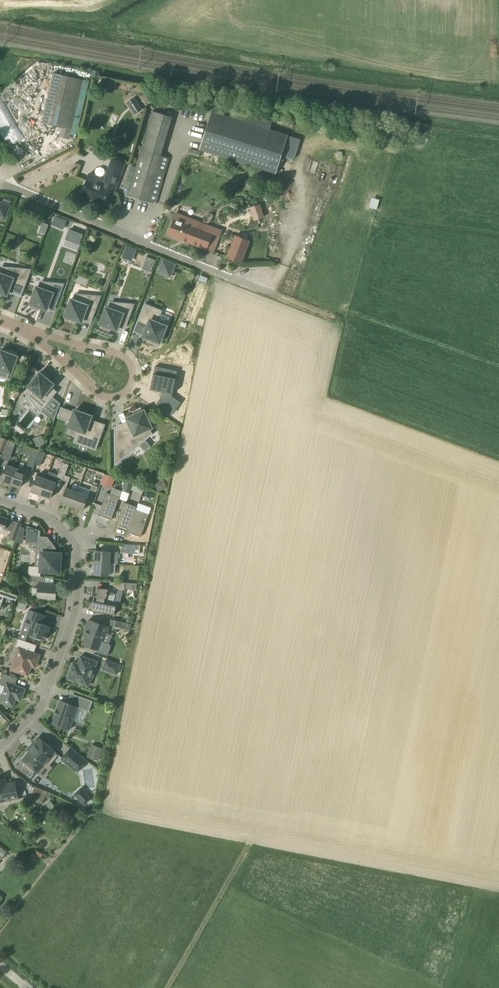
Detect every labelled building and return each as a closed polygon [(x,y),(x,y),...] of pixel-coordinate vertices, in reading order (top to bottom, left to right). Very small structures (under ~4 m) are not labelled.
[(69,139),(71,130),(83,80),(54,73),(42,123),(62,127),(59,137),(69,139)] [(139,104),(131,110),(135,115),(143,109),(139,104)] [(156,204),(170,157),(161,155),(173,116),(153,110),(128,196),(156,204)] [(288,134),(270,129),(232,117),(212,111),(200,150),(276,173),(288,134)] [(18,144),(23,131),(15,128),(10,141),(18,144)] [(115,192),(124,168),(110,164),(107,173),(105,179),(90,173),(82,194),(91,198),(91,197),(95,199),(104,203),(109,190),(115,192)] [(36,168),(20,177),(26,188),(42,179),(36,168)] [(5,196),(3,201),(11,204),(13,198),(5,196)] [(372,197),(370,207),(378,208),(380,198),(372,197)] [(6,221),(11,206),(0,202),(0,219),(6,221)] [(250,207),(254,220),(266,216),(261,203),(250,207)] [(55,215),(51,225),(62,229),(64,228),(67,220),(55,215)] [(206,249),(215,228),(194,220),(191,226),(176,219),(169,235),(183,240),(184,240),(186,240),(186,241),(206,249)] [(42,222),(38,233),(45,235),(49,225),(42,222)] [(242,262),(245,253),(250,241),(236,235),(227,257),(242,262)] [(127,246),(126,247),(124,254),(134,258),(137,249),(127,246)] [(53,271),(55,261),(38,256),(35,266),(53,271)] [(156,260),(147,257),(143,269),(152,272),(156,260)] [(177,264),(163,259),(158,272),(165,275),(167,271),(173,273),(177,264)] [(30,270),(10,268),(6,276),(0,274),(0,292),(7,295),(10,287),(22,291),(30,270)] [(37,286),(34,294),(30,303),(32,304),(31,307),(39,309),(40,307),(47,310),(50,302),(57,305),(60,295),(64,284),(49,282),(47,289),(38,286),(37,286)] [(93,318),(101,296),(84,294),(81,303),(71,299),(65,316),(67,316),(66,319),(74,322),(75,319),(82,322),(85,314),(93,318)] [(127,325),(134,304),(119,303),(116,311),(107,307),(100,324),(102,324),(101,327),(109,330),(110,327),(117,330),(120,323),(127,325)] [(160,342),(167,326),(157,322),(162,310),(145,303),(138,321),(148,325),(143,336),(151,339),(150,341),(157,344),(158,342),(160,342)] [(9,350),(8,353),(1,350),(0,353),(0,374),(2,369),(11,373),(18,356),(16,356),(17,353),(9,350)] [(168,369),(155,366),(151,389),(162,392),(161,398),(156,404),(170,414),(179,401),(172,396),(176,378),(167,376),(168,369)] [(49,377),(43,372),(41,374),(40,372),(29,386),(37,393),(31,400),(40,412),(54,394),(49,390),(54,384),(48,379),(49,377)] [(79,430),(76,437),(75,442),(96,450),(104,428),(89,423),(92,416),(84,413),(85,410),(78,408),(77,410),(75,410),(74,412),(62,407),(58,417),(71,421),(69,426),(70,427),(79,430)] [(142,411),(141,408),(133,412),(135,414),(127,418),(130,425),(115,432),(116,464),(153,433),(150,428),(152,427),(144,410),(142,411)] [(10,440),(0,436),(0,437),(0,454),(4,456),(10,440)] [(9,461),(15,446),(16,442),(10,440),(4,456),(3,458),(9,461)] [(32,471),(35,464),(36,459),(40,450),(33,448),(26,468),(32,471)] [(66,474),(69,465),(63,463),(58,475),(49,472),(47,479),(41,494),(51,498),(56,482),(58,478),(63,480),(65,475),(66,474)] [(11,484),(16,468),(6,464),(1,480),(11,484)] [(21,487),(26,472),(16,468),(11,484),(21,487)] [(105,474),(101,485),(112,488),(116,477),(105,474)] [(41,494),(47,479),(37,475),(31,491),(41,494)] [(164,478),(154,483),(158,491),(168,487),(164,478)] [(125,480),(122,489),(130,492),(133,483),(125,480)] [(72,506),(78,492),(66,488),(61,502),(72,506)] [(84,510),(89,496),(78,492),(72,506),(84,510)] [(111,520),(120,497),(106,493),(98,515),(111,520)] [(136,510),(137,507),(124,502),(116,525),(129,529),(129,530),(136,510)] [(141,537),(149,514),(136,510),(129,530),(129,529),(128,532),(141,537)] [(5,529),(8,519),(0,516),(0,527),(5,529)] [(16,540),(22,524),(15,521),(9,538),(16,540)] [(60,573),(62,553),(56,553),(56,548),(48,537),(40,536),(41,531),(27,526),(26,544),(37,544),(36,552),(42,553),(41,567),(40,571),(60,573)] [(125,544),(125,547),(126,548),(126,553),(135,554),(135,545),(125,544)] [(110,564),(111,552),(96,551),(95,563),(110,564)] [(109,576),(110,564),(95,563),(94,575),(109,576)] [(137,576),(138,564),(125,564),(124,576),(137,576)] [(56,600),(57,585),(43,584),(43,577),(28,575),(28,583),(39,584),(37,599),(56,600)] [(113,605),(116,593),(117,590),(125,591),(125,589),(125,583),(110,582),(110,589),(98,588),(97,597),(96,602),(93,601),(91,610),(115,615),(117,606),(113,605)] [(0,589),(0,608),(4,597),(16,601),(18,596),(0,589)] [(21,610),(23,603),(17,601),(14,607),(21,610)] [(46,616),(30,609),(24,625),(31,627),(28,634),(30,634),(29,636),(31,637),(35,639),(37,638),(37,637),(46,640),(51,627),(40,623),(43,615),(46,616)] [(121,627),(122,622),(112,619),(110,625),(121,627)] [(107,656),(111,647),(109,644),(104,642),(109,627),(89,620),(85,630),(87,631),(82,644),(99,650),(98,652),(107,656)] [(37,665),(40,655),(34,653),(37,645),(19,639),(16,647),(19,648),(11,670),(28,676),(33,663),(37,665)] [(72,667),(68,678),(84,684),(87,676),(92,678),(95,670),(94,670),(97,662),(81,656),(76,669),(72,667)] [(118,674),(121,665),(106,660),(103,669),(118,674)] [(25,689),(15,685),(18,678),(3,673),(0,683),(0,685),(5,686),(0,701),(0,702),(13,707),(16,699),(21,701),(25,689)] [(78,706),(77,707),(78,707),(88,710),(89,711),(93,701),(81,697),(78,706)] [(70,730),(78,707),(77,707),(78,706),(60,700),(57,710),(58,710),(56,714),(55,714),(52,724),(70,730)] [(47,762),(50,765),(55,760),(51,757),(55,752),(38,738),(33,744),(35,746),(23,759),(27,763),(26,764),(26,767),(30,770),(32,770),(34,768),(38,772),(47,762)] [(98,761),(103,749),(97,746),(95,750),(90,748),(87,757),(98,761)] [(77,772),(86,761),(71,748),(62,759),(77,772)] [(18,798),(15,782),(7,783),(6,779),(6,778),(0,779),(0,802),(18,798)] [(43,804),(48,792),(36,786),(30,798),(43,804)] [(84,806),(92,799),(84,790),(76,796),(84,806)] [(51,800),(46,804),(50,809),(55,806),(51,800)] [(36,849),(31,857),(38,862),(43,854),(36,849)]
